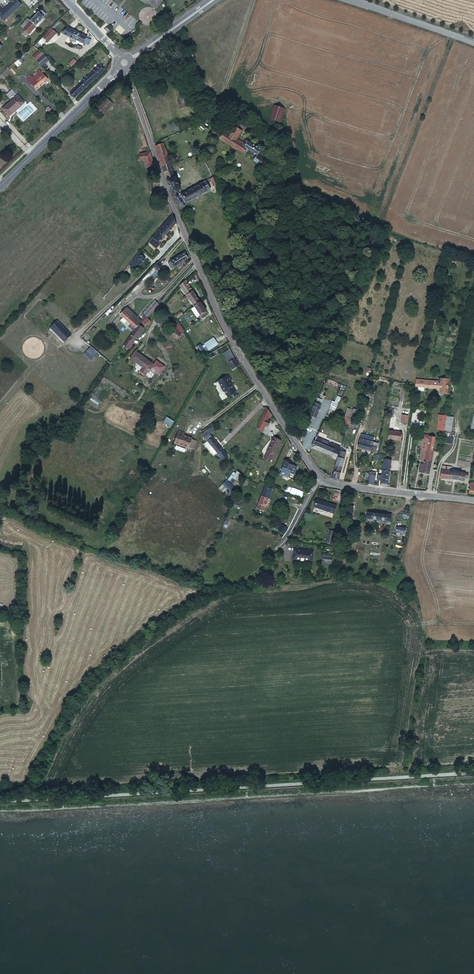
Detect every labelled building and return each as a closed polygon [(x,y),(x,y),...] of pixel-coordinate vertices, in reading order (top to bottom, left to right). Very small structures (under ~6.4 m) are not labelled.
[(4,6),(10,12),(19,4),(15,0),(7,0),(8,2),(4,6)] [(2,21),(10,12),(4,6),(0,10),(0,9),(0,19),(2,21)] [(19,21),(15,24),(23,33),(43,15),(37,10),(22,24),(19,21)] [(68,36),(72,29),(67,27),(62,33),(68,36)] [(43,40),(45,41),(55,33),(50,28),(40,36),(43,40)] [(72,29),(68,36),(71,37),(75,39),(77,40),(76,42),(78,43),(81,33),(72,29)] [(81,33),(78,43),(83,45),(86,36),(81,33)] [(83,45),(82,49),(86,50),(87,45),(91,46),(94,39),(86,36),(83,45)] [(42,52),(37,57),(42,62),(47,57),(44,54),(42,52)] [(69,89),(74,95),(104,69),(99,63),(69,89)] [(33,79),(29,82),(33,87),(45,77),(36,67),(33,70),(34,71),(30,75),(33,79)] [(1,108),(7,115),(23,101),(16,95),(1,108)] [(112,106),(107,101),(95,112),(101,117),(112,106)] [(283,106),(276,104),(272,116),(279,118),(283,106)] [(229,122),(224,131),(235,138),(241,129),(229,122)] [(224,131),(214,125),(209,133),(242,153),(246,148),(243,147),(245,144),(235,138),(224,131)] [(247,140),(243,147),(246,148),(257,155),(260,148),(247,140)] [(164,144),(156,147),(163,169),(172,166),(164,144)] [(154,165),(149,152),(139,155),(140,160),(143,159),(147,168),(154,165)] [(265,160),(257,155),(253,160),(262,165),(265,160)] [(172,166),(163,169),(169,184),(177,182),(172,166)] [(221,190),(214,177),(210,180),(211,182),(212,181),(218,191),(221,190)] [(177,182),(169,184),(171,190),(179,188),(177,182)] [(207,182),(184,195),(188,203),(211,189),(207,182)] [(179,188),(171,190),(173,196),(182,194),(179,188)] [(185,203),(182,194),(173,196),(177,208),(179,208),(180,209),(182,209),(184,208),(185,207),(185,205),(185,203)] [(174,220),(171,211),(154,234),(155,235),(151,240),(158,245),(162,239),(161,238),(174,220)] [(141,249),(131,262),(137,267),(142,261),(144,262),(149,256),(141,249)] [(185,252),(168,261),(171,268),(188,258),(185,252)] [(159,262),(152,268),(158,273),(164,267),(159,262)] [(186,281),(180,287),(186,295),(184,296),(183,297),(183,298),(182,300),(183,301),(183,302),(185,302),(186,302),(189,300),(193,307),(199,302),(186,281)] [(143,315),(145,318),(157,305),(155,302),(143,315)] [(209,317),(199,302),(193,307),(194,309),(200,317),(202,321),(209,317)] [(157,305),(145,318),(148,320),(162,306),(159,303),(157,305)] [(200,317),(194,309),(191,311),(196,319),(200,317)] [(138,326),(140,323),(125,310),(119,317),(123,320),(119,323),(132,335),(138,326)] [(145,318),(140,323),(146,328),(151,323),(148,320),(145,318)] [(72,336),(55,323),(49,332),(65,344),(72,336)] [(144,331),(138,326),(132,335),(125,345),(129,349),(144,331)] [(180,335),(173,329),(170,334),(177,340),(180,335)] [(211,337),(206,340),(210,347),(215,343),(211,337)] [(91,346),(84,354),(91,360),(98,352),(91,346)] [(218,347),(212,352),(215,356),(221,351),(218,347)] [(239,364),(230,348),(223,353),(233,368),(239,364)] [(148,361),(137,351),(131,358),(143,368),(148,361)] [(415,376),(413,382),(437,388),(436,391),(440,394),(443,394),(446,381),(437,378),(436,381),(415,376)] [(221,384),(213,390),(217,396),(216,396),(220,401),(221,400),(225,405),(232,399),(224,389),(225,388),(221,384)] [(321,399),(316,396),(309,413),(316,415),(321,399)] [(370,404),(364,403),(362,416),(367,417),(370,404)] [(272,416),(266,407),(256,429),(262,432),(265,425),(267,421),(268,418),(270,419),(272,416)] [(444,419),(437,418),(436,431),(443,432),(444,419)] [(401,430),(389,428),(388,436),(400,438),(401,430)] [(184,431),(179,430),(177,441),(192,444),(192,442),(193,436),(194,434),(184,432),(184,431)] [(223,459),(227,456),(210,435),(209,434),(204,438),(207,442),(208,441),(212,446),(209,448),(214,454),(217,452),(223,459)] [(326,438),(316,434),(311,445),(336,454),(339,447),(325,442),(326,438)] [(280,438),(272,435),(266,450),(274,454),(280,438)] [(420,435),(420,439),(421,439),(420,449),(430,451),(433,438),(427,437),(427,436),(420,435)] [(378,440),(359,436),(357,444),(376,448),(378,440)] [(346,451),(340,449),(333,477),(339,478),(346,451)] [(430,451),(420,449),(418,458),(422,459),(420,469),(429,471),(432,451),(430,451)] [(271,460),(274,454),(266,450),(264,457),(271,460)] [(391,457),(385,456),(383,468),(389,469),(391,457)] [(289,461),(284,459),(278,472),(287,476),(288,472),(292,474),(296,466),(289,462),(289,461)] [(459,466),(442,463),(441,475),(464,479),(465,474),(468,475),(469,471),(459,469),(459,466)] [(389,469),(383,468),(383,471),(380,471),(379,475),(381,476),(381,481),(387,482),(389,469)] [(230,491),(234,488),(227,480),(218,488),(223,493),(228,488),(230,491)] [(271,489),(264,486),(256,508),(263,510),(271,489)] [(302,498),(304,493),(292,488),(290,494),(302,498)] [(337,503),(317,498),(315,505),(335,511),(337,503)] [(393,515),(367,512),(366,518),(392,521),(393,515)] [(287,528),(280,524),(277,530),(284,534),(287,528)] [(335,530),(329,528),(326,541),(332,542),(335,530)] [(300,548),(292,547),(292,557),(297,558),(299,556),(302,556),(303,559),(310,559),(311,550),(300,549),(300,548)]
